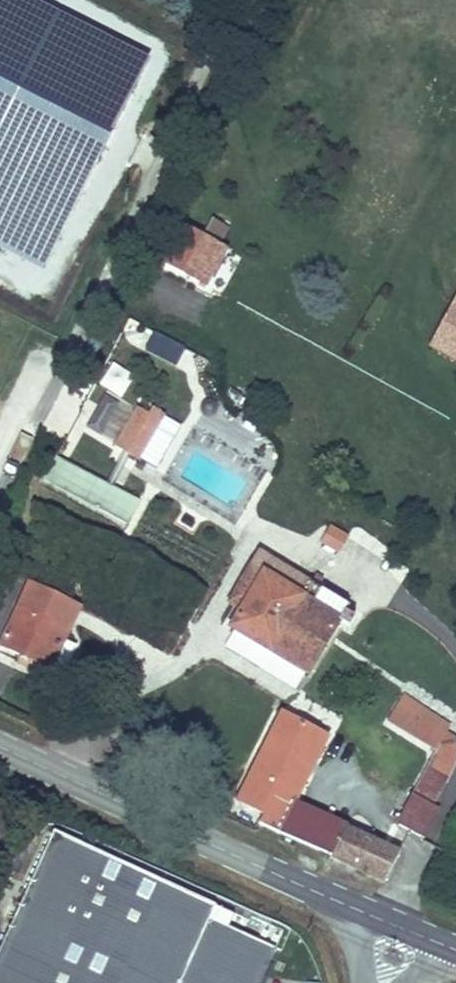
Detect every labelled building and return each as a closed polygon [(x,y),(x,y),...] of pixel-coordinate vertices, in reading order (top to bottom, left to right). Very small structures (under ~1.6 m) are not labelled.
[(33,0),(0,0),(0,250),(39,270),(148,59),(33,0)] [(215,219),(206,236),(222,245),(231,227),(215,219)] [(169,265),(211,287),(231,250),(222,245),(206,236),(189,227),(169,265)] [(429,348),(455,362),(455,297),(429,348)] [(142,352),(177,368),(189,341),(154,325),(142,352)] [(101,435),(119,404),(105,396),(87,427),(101,435)] [(137,409),(117,446),(155,467),(176,430),(178,426),(148,410),(146,413),(137,409)] [(130,523),(141,500),(50,456),(39,478),(130,523)] [(331,525),(323,540),(339,549),(347,534),(331,525)] [(310,582),(257,553),(230,603),(243,610),(231,632),(268,652),(310,675),(349,603),(318,586),(322,579),(314,575),(310,582)] [(28,583),(0,638),(0,649),(47,673),(79,609),(28,583)] [(53,665),(63,669),(72,646),(63,642),(53,665)] [(424,829),(441,799),(435,797),(447,776),(447,777),(455,759),(455,753),(453,752),(455,746),(455,739),(446,734),(452,724),(403,696),(388,723),(392,724),(435,749),(404,821),(424,829)] [(262,822),(282,832),(298,798),(329,733),(283,711),(240,799),(267,812),(262,822)] [(282,832),(333,856),(346,830),(349,823),(298,798),(282,832)] [(377,877),(390,851),(346,830),(333,856),(377,877)] [(52,834),(0,949),(0,982),(259,982),(275,949),(227,927),(233,915),(52,834)]
